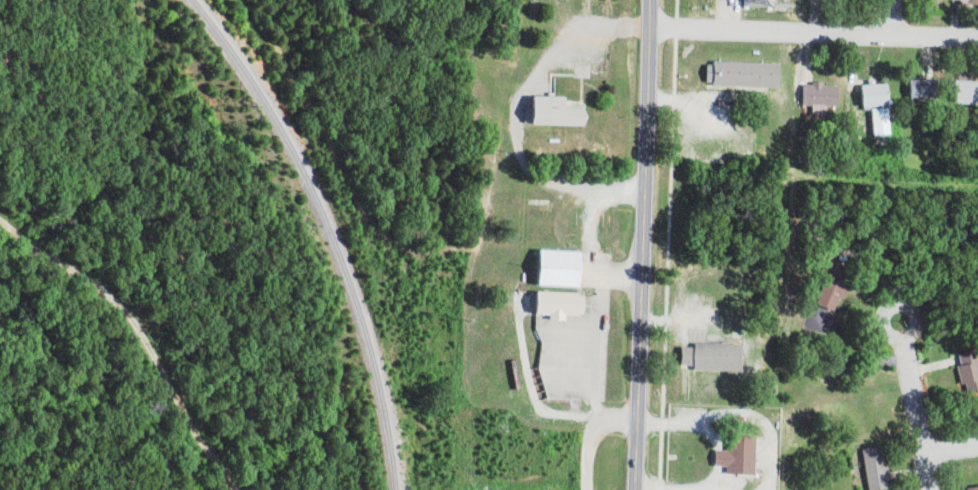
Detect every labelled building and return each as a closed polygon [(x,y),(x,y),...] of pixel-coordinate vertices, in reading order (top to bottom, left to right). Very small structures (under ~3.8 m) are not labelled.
[(789,87),(789,63),(713,62),(712,85),(789,87)] [(947,79),(914,80),(915,98),(948,97),(947,79)] [(833,115),(833,106),(844,106),(844,83),(808,83),(808,105),(821,105),(821,115),(833,115)] [(882,135),(899,134),(898,106),(900,106),(899,84),(868,85),(869,107),(881,106),(882,135)] [(591,251),(550,250),(549,286),(590,287),(591,251)] [(832,285),(824,303),(842,311),(861,269),(834,257),(823,281),(832,285)] [(546,314),(557,315),(557,320),(574,320),(575,315),(593,316),(594,293),(547,292),(546,314)] [(752,368),(753,344),(702,343),(702,347),(689,347),(689,366),(752,368)] [(734,473),(764,475),(765,436),(735,435),(734,451),(723,451),(722,466),(734,467),(734,473)] [(897,488),(895,472),(896,472),(892,446),(871,449),(876,489),(879,489),(897,488)]
